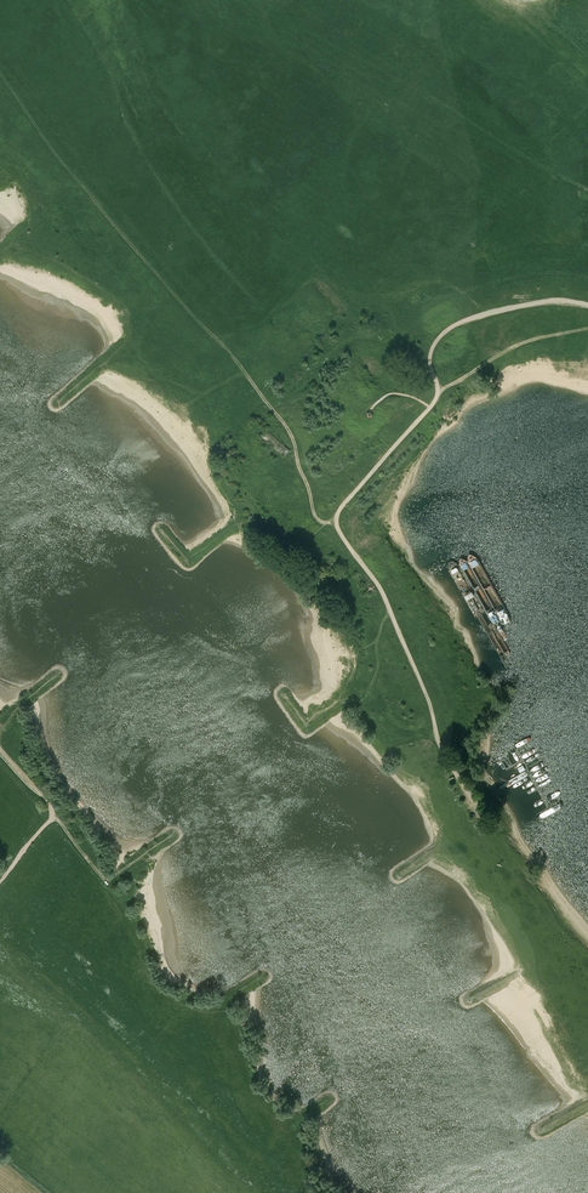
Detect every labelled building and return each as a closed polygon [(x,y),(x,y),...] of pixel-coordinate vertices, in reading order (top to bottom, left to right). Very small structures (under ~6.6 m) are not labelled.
[(269,430),(263,436),(282,456),(288,451),(269,430)]
